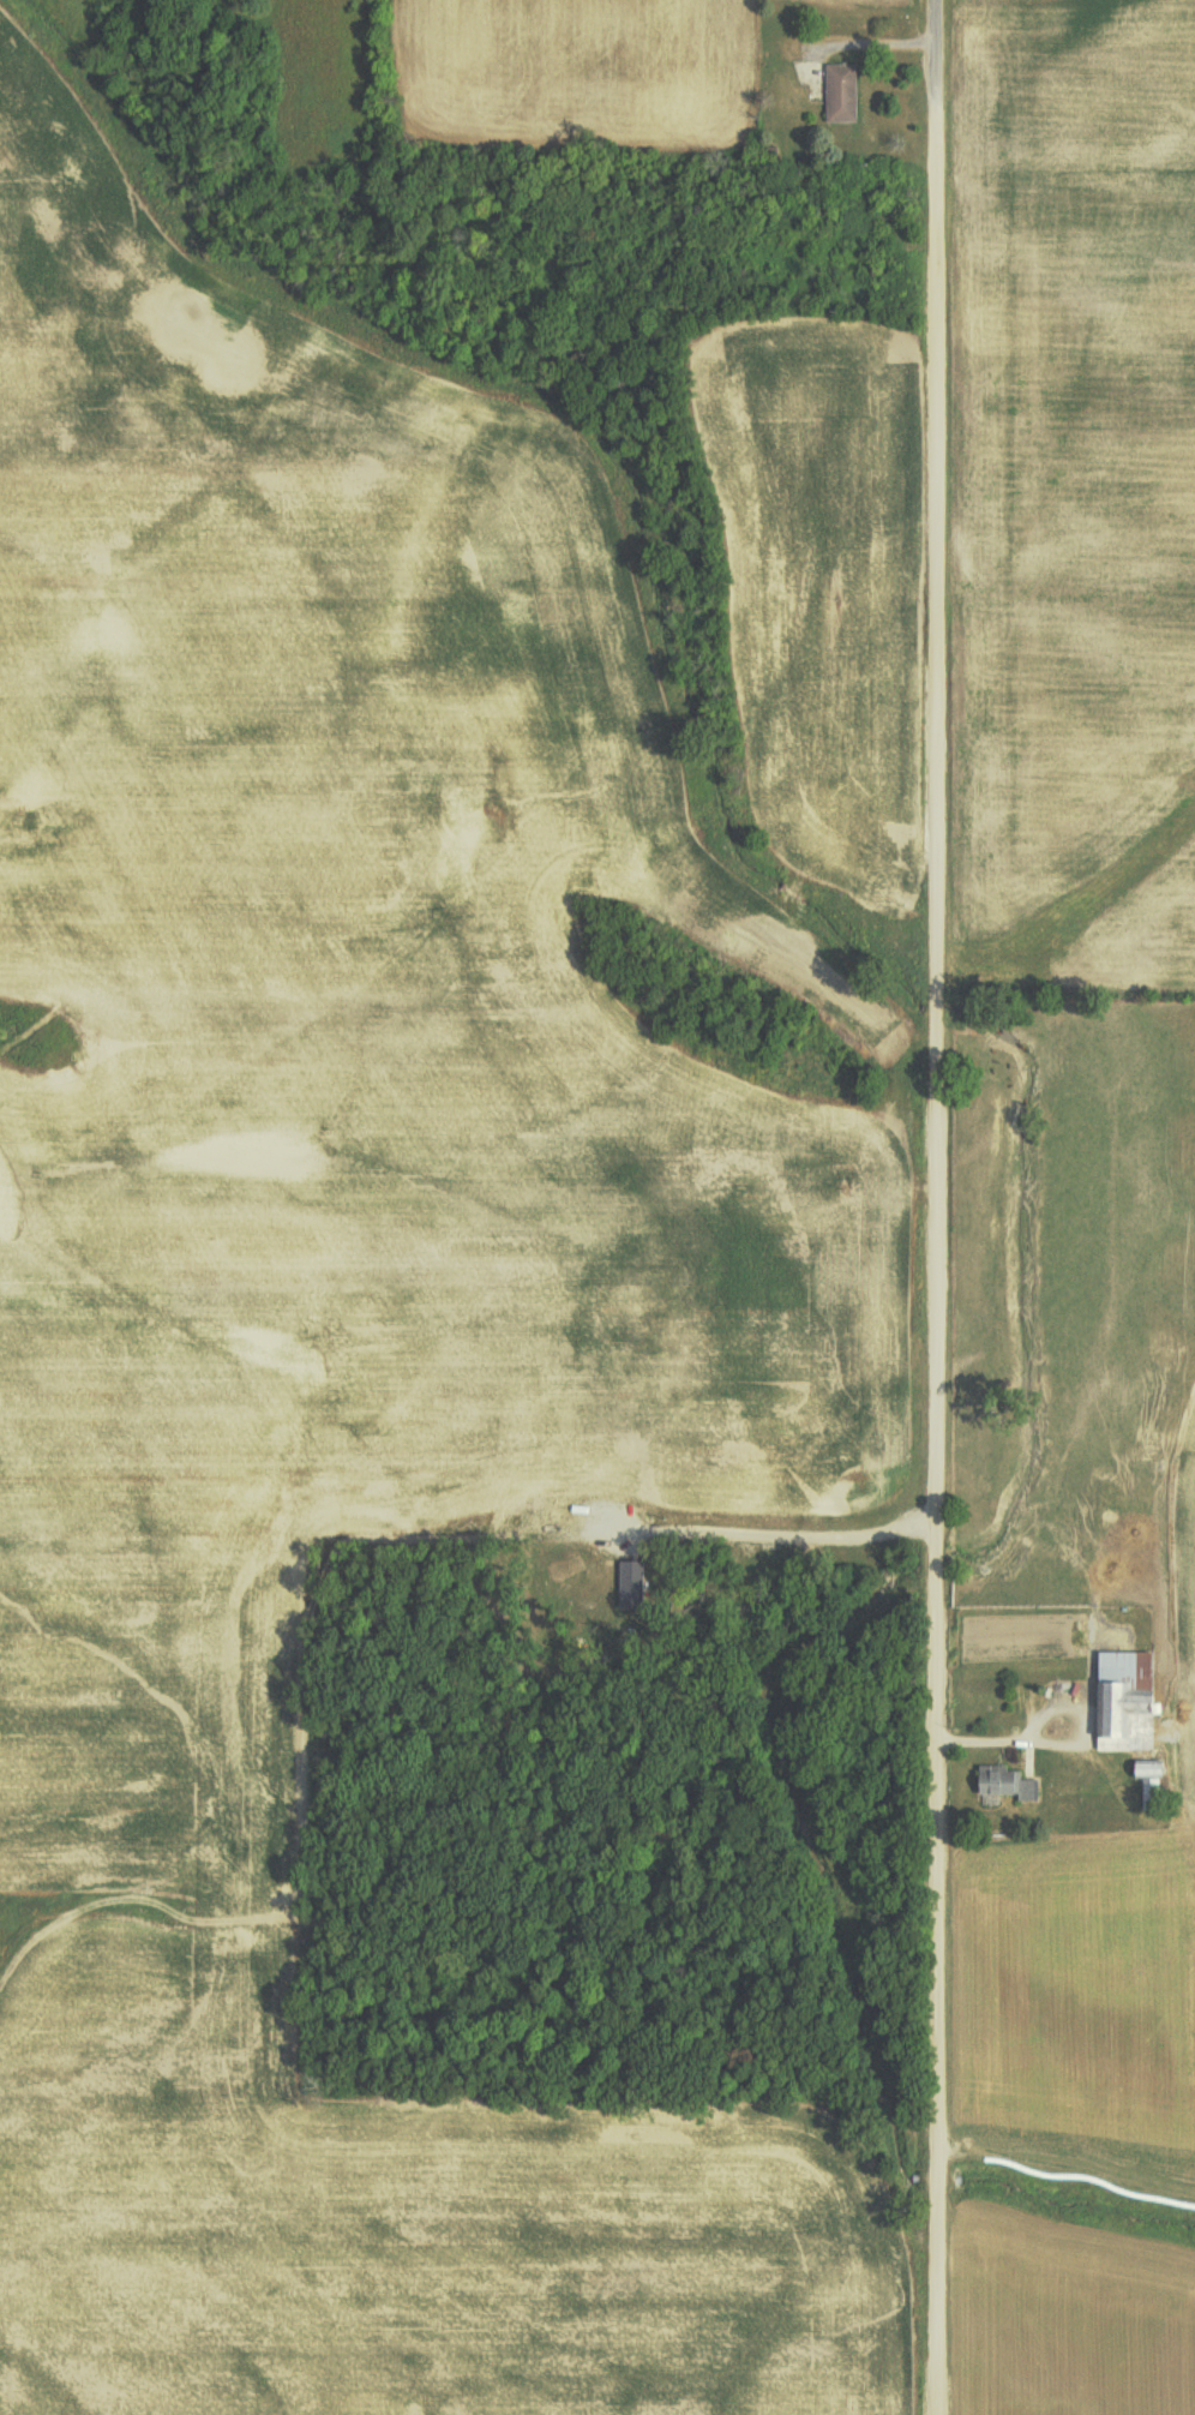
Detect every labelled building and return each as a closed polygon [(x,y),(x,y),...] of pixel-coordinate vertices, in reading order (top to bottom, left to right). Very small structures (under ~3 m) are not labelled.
[(856,120),(855,62),(824,63),(825,121),(856,120)] [(1162,1776),(1163,1758),(1130,1758),(1130,1776),(1162,1776)] [(1036,1777),(1019,1777),(1019,1768),(1004,1768),(1004,1765),(974,1766),(975,1792),(1015,1792),(1015,1799),(1037,1799),(1036,1777)]
